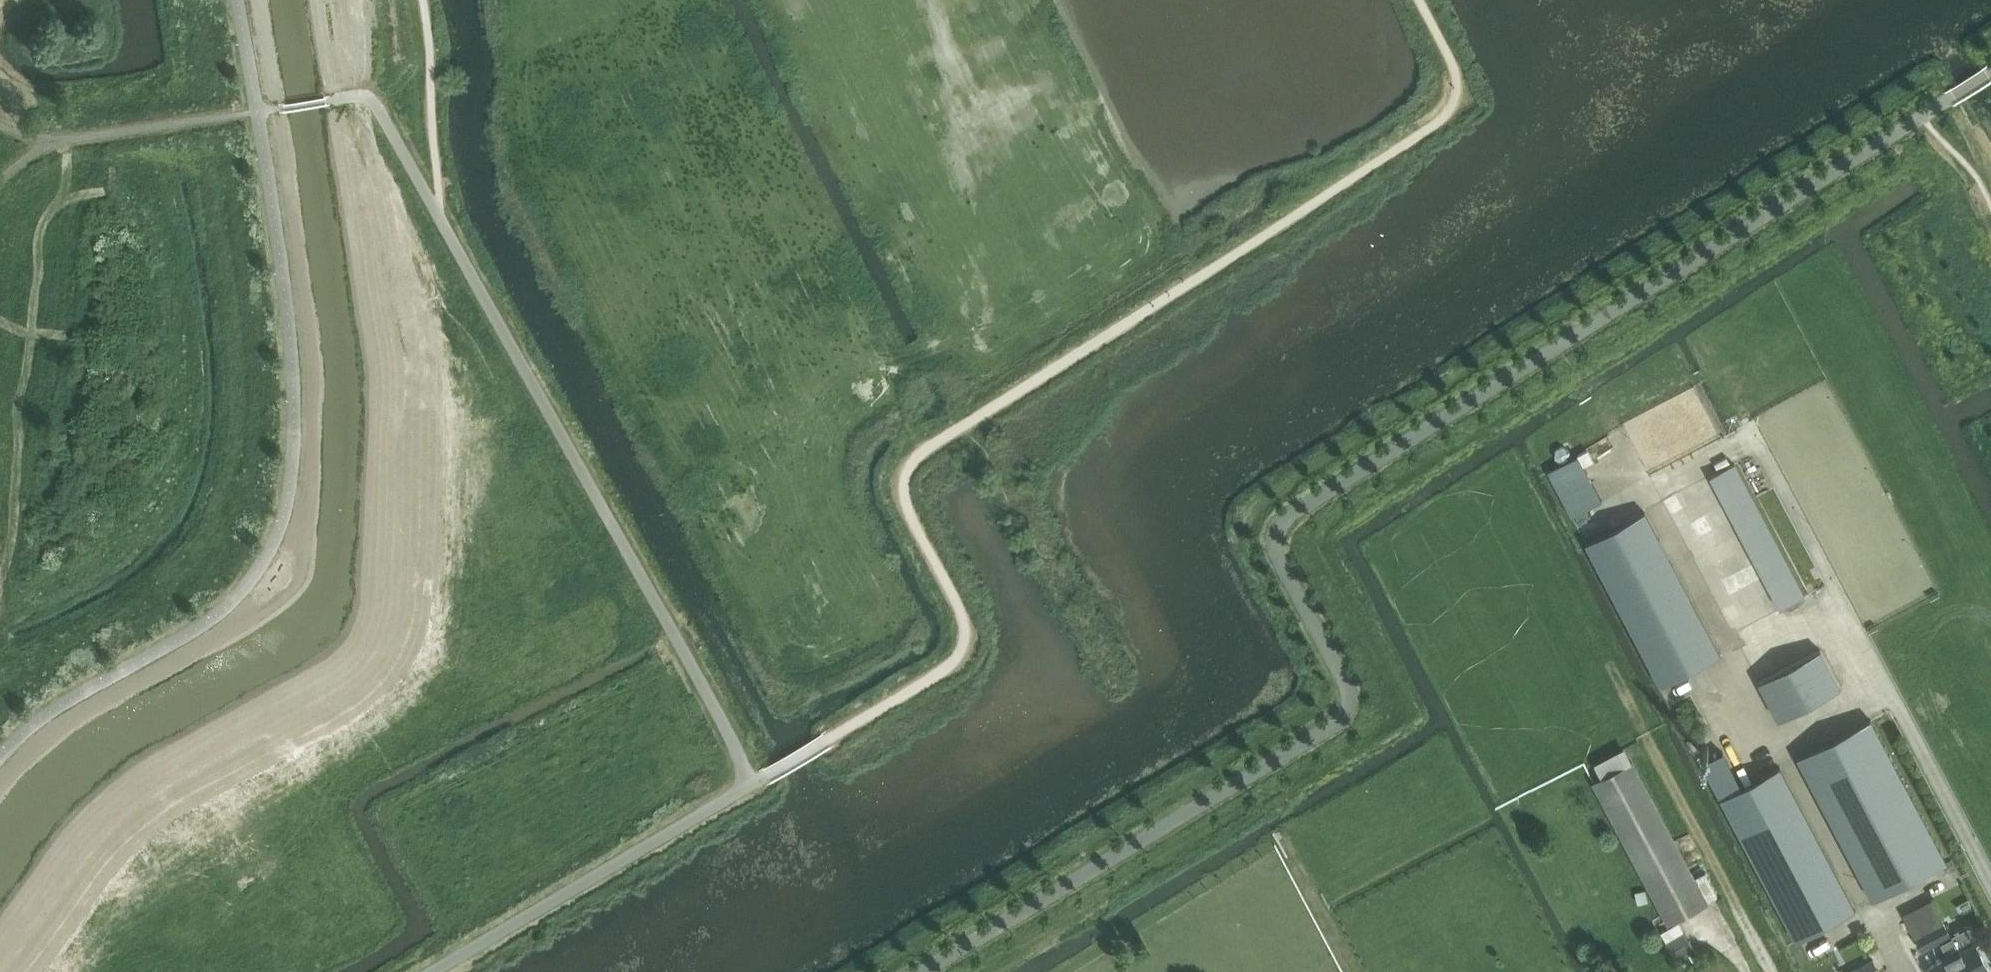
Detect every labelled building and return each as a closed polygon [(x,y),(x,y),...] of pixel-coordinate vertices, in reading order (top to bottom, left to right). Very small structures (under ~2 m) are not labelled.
[(1579,455),(1549,470),(1572,514),(1602,499),(1579,455)] [(1806,595),(1736,464),(1712,476),(1782,608),(1806,595)] [(1663,685),(1721,654),(1646,511),(1587,542),(1663,685)] [(1781,720),(1841,688),(1821,649),(1760,681),(1781,720)] [(1947,861),(1873,720),(1872,719),(1799,757),(1875,900),(1947,861)] [(1696,735),(1688,739),(1695,751),(1702,747),(1696,735)] [(1709,904),(1634,761),(1627,747),(1596,763),(1603,777),(1594,781),(1670,924),(1709,904)] [(1781,767),(1743,788),(1724,752),(1704,763),(1798,941),(1856,910),(1781,767)] [(1667,942),(1672,951),(1688,943),(1687,942),(1690,940),(1680,921),(1662,931),(1667,941),(1667,942)] [(1943,923),(1917,936),(1924,950),(1938,943),(1937,942),(1950,936),(1943,923)] [(1990,971),(1975,943),(1931,967),(1933,971),(1988,971),(1990,971)] [(1847,971),(1880,971),(1873,959),(1847,971)]
